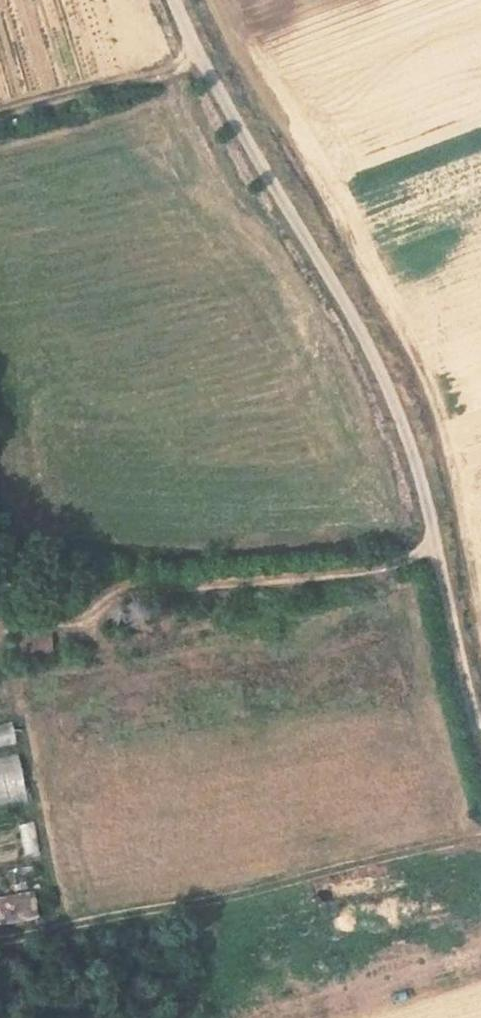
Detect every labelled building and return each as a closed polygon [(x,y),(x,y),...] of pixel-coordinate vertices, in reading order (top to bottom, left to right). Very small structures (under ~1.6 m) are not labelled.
[(54,650),(53,627),(15,628),(17,652),(54,650)] [(18,742),(13,720),(0,723),(0,746),(18,742)] [(27,798),(21,753),(0,755),(0,802),(27,798)] [(0,893),(0,922),(41,917),(36,888),(0,893)]
